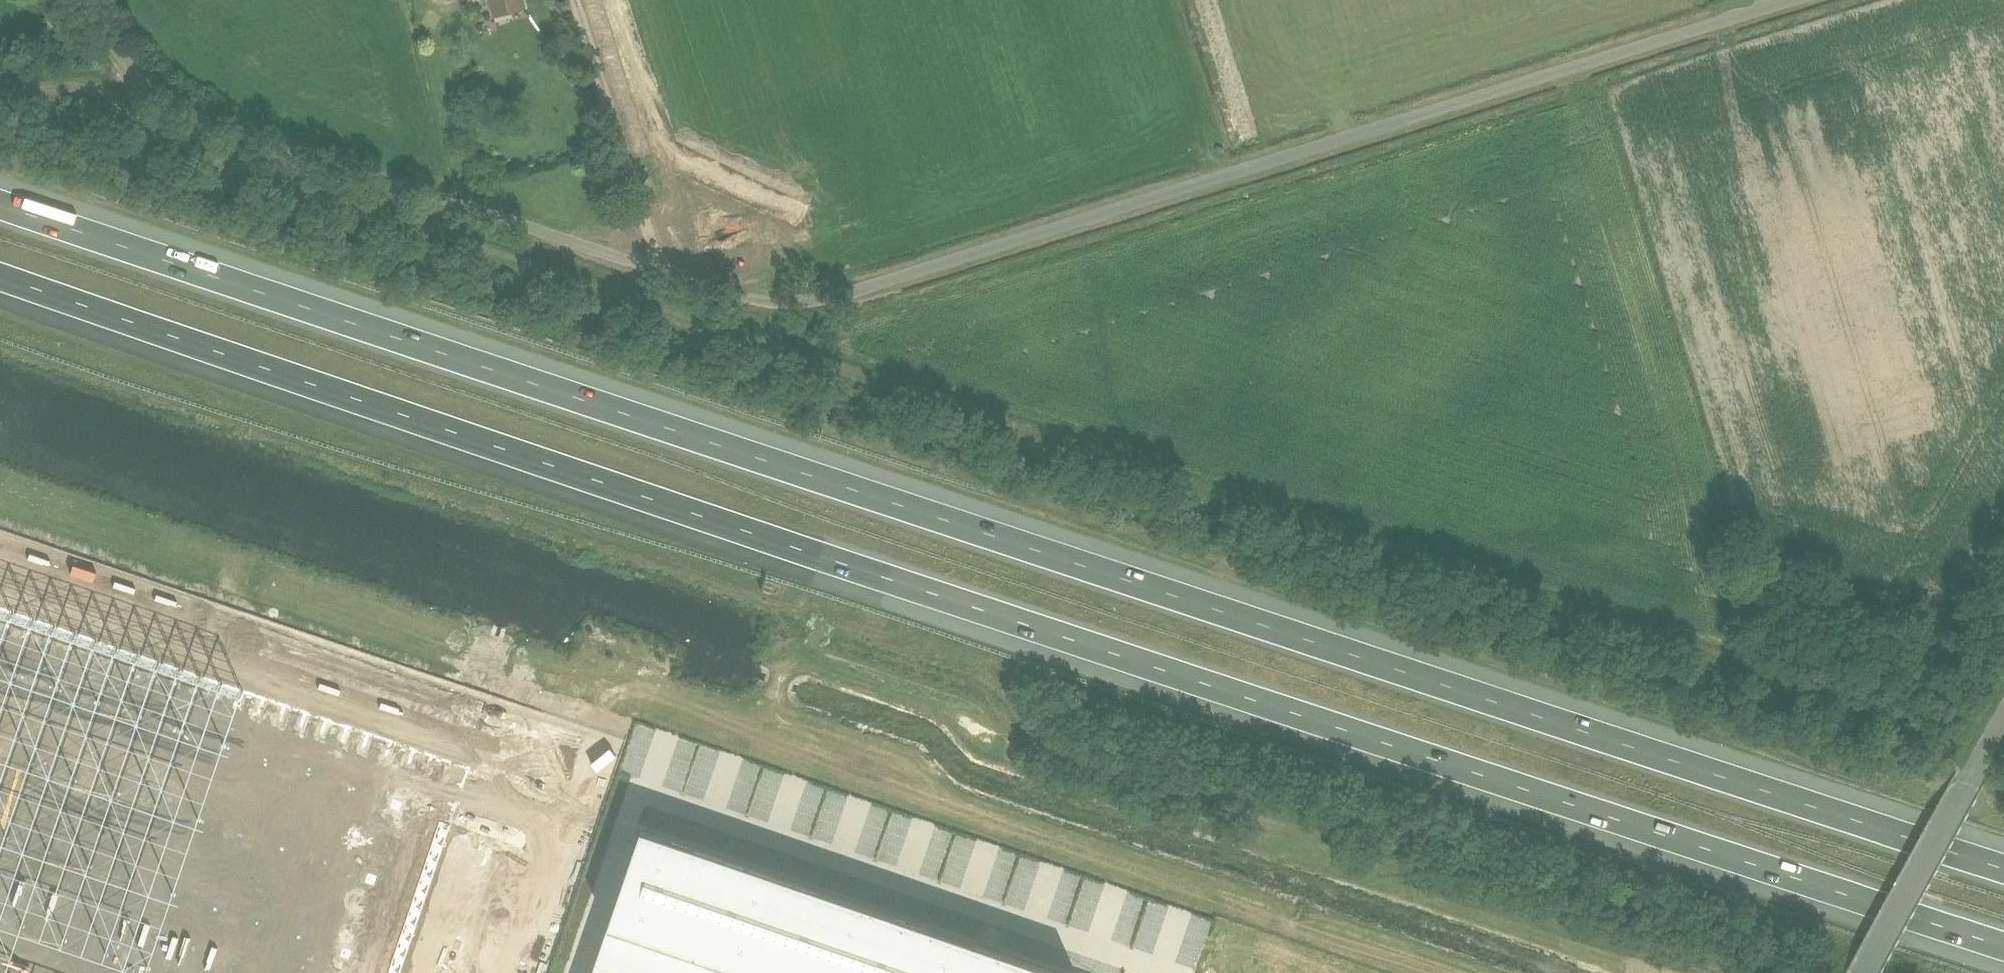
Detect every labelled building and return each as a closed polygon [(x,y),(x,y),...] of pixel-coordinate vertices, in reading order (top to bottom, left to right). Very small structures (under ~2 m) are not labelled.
[(525,6),(524,0),(491,0),(494,14),(525,6)] [(469,766),(0,607),(0,972),(399,972),(469,766)] [(641,829),(592,972),(1060,972),(641,829)]
